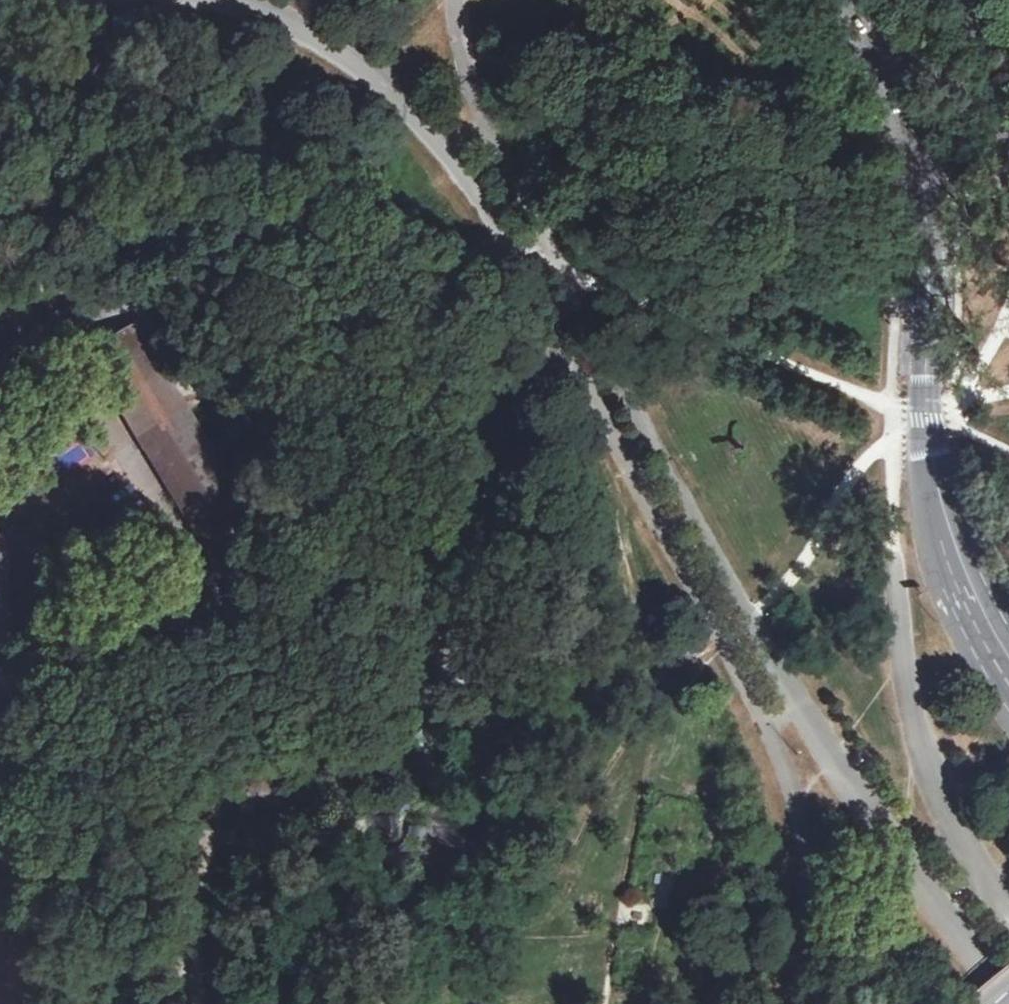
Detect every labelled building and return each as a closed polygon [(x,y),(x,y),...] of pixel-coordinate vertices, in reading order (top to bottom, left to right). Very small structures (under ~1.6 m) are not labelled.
[(136,325),(88,354),(205,549),(253,519),(136,325)]
